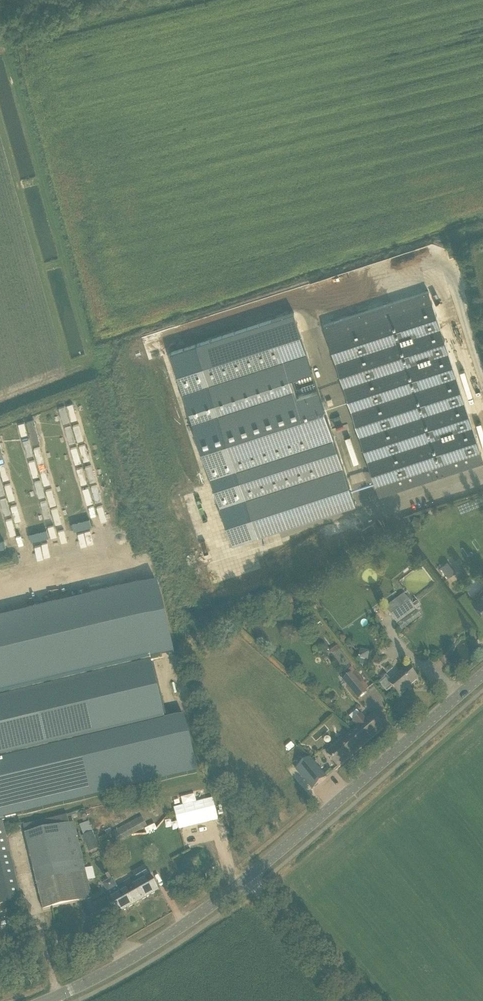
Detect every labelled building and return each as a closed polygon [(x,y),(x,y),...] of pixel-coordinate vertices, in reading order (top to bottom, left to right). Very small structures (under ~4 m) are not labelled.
[(379,496),(482,462),(482,458),(429,291),(324,325),(379,496)] [(294,312),(172,353),(235,545),(357,504),(319,388),(297,395),(291,376),(313,369),(294,312)] [(34,420),(26,422),(32,443),(40,441),(34,420)] [(351,434),(345,437),(349,447),(356,445),(351,434)] [(99,515),(100,521),(116,518),(114,511),(99,515)] [(411,522),(418,525),(421,518),(414,515),(411,522)] [(72,530),(90,527),(89,519),(71,521),(72,530)] [(70,523),(5,538),(7,546),(72,531),(70,523)] [(84,531),(89,547),(95,545),(90,530),(84,531)] [(75,534),(79,550),(88,547),(83,532),(75,534)] [(119,554),(130,553),(128,533),(117,535),(119,554)] [(35,560),(51,557),(49,541),(33,544),(35,560)] [(6,551),(0,553),(0,555),(3,569),(9,568),(6,551)] [(102,569),(96,571),(99,586),(105,585),(102,569)] [(14,590),(13,574),(0,575),(0,591),(14,590)] [(53,582),(55,598),(62,597),(60,581),(53,582)] [(0,620),(0,823),(3,823),(5,822),(4,819),(198,772),(185,716),(165,721),(152,664),(151,660),(174,655),(157,583),(0,620)] [(54,596),(53,584),(44,585),(46,597),(54,596)] [(482,616),(482,590),(480,593),(481,595),(473,601),(479,608),(477,610),(481,615),(482,616)] [(417,602),(413,605),(404,593),(385,608),(385,609),(383,611),(386,616),(389,614),(402,631),(421,617),(416,610),(420,607),(417,602)] [(0,598),(0,599),(4,610),(12,607),(8,595),(0,598)] [(337,646),(331,651),(333,654),(340,650),(337,646)] [(368,661),(370,651),(360,649),(359,659),(361,660),(360,664),(365,665),(366,660),(368,661)] [(392,687),(400,696),(407,690),(407,689),(418,679),(408,667),(391,682),(386,676),(384,678),(385,678),(379,683),(387,691),(392,687)] [(359,699),(366,692),(347,671),(341,676),(343,679),(343,680),(359,699)] [(363,746),(383,728),(372,715),(367,720),(361,714),(352,721),(357,728),(352,733),(363,746)] [(327,754),(338,767),(363,746),(352,733),(327,754)] [(326,777),(309,758),(296,770),(313,789),(326,777)] [(201,801),(172,808),(177,827),(206,820),(201,801)] [(23,825),(25,834),(43,910),(92,898),(78,840),(81,839),(79,833),(76,833),(74,823),(69,824),(67,815),(23,825)] [(142,816),(112,833),(118,843),(148,827),(142,816)] [(0,823),(0,906),(22,901),(3,823),(0,823)] [(97,845),(93,833),(92,833),(82,837),(87,849),(97,845)] [(135,877),(117,887),(124,900),(130,897),(135,904),(159,891),(151,876),(139,883),(135,877)] [(105,894),(117,914),(135,904),(130,897),(124,900),(117,887),(105,894)]
